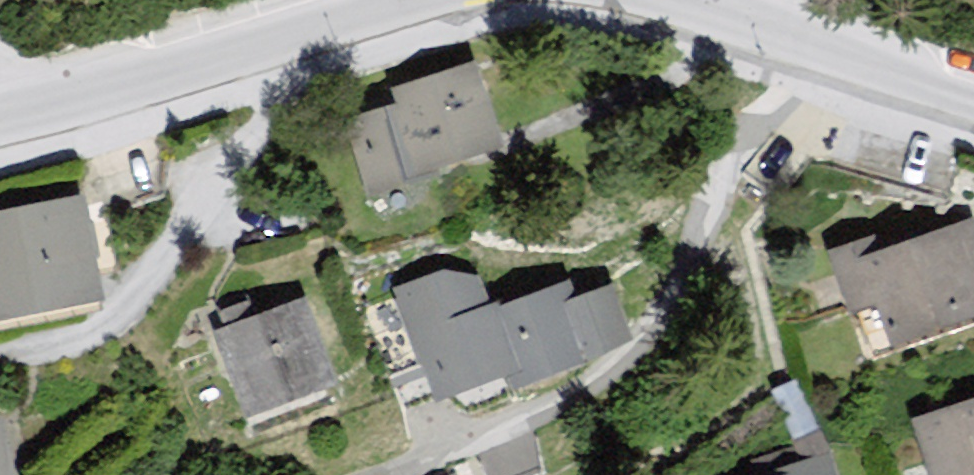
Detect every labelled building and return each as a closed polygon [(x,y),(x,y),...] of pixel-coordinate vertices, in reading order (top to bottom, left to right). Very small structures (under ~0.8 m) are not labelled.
[(410,103),(350,122),(389,204),(525,149),(520,134),(494,66),(410,87),(410,103)] [(0,219),(0,329),(133,298),(108,193),(0,219)] [(971,221),(883,257),(874,234),(823,255),(849,319),(883,305),(901,349),(973,319),(973,228),(971,221)] [(488,268),(409,294),(460,402),(512,384),(518,394),(616,360),(579,282),(503,305),(488,268)] [(323,306),(231,337),(275,420),(362,388),(323,306)] [(930,425),(953,474),(973,474),(973,410),(930,425)] [(828,440),(789,463),(792,474),(842,474),(828,440)]
